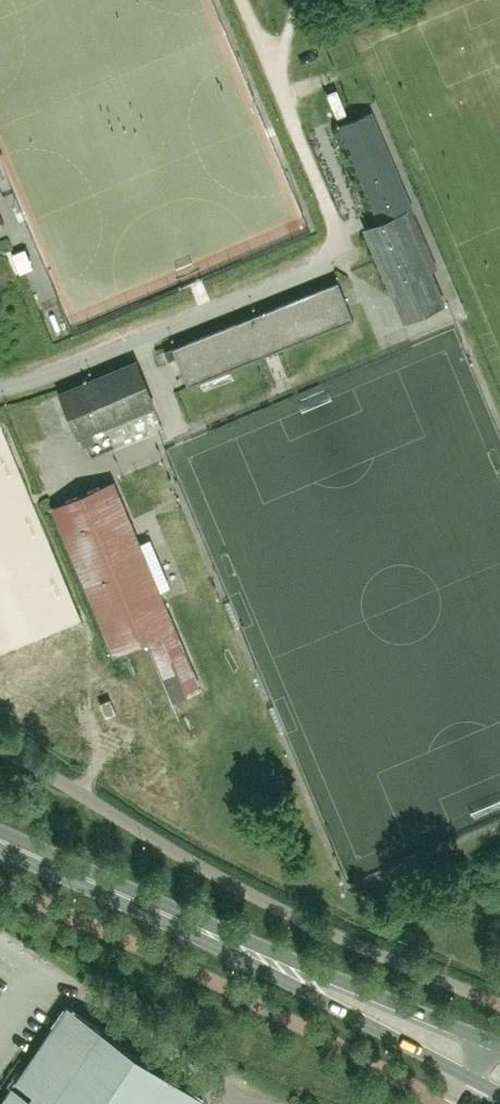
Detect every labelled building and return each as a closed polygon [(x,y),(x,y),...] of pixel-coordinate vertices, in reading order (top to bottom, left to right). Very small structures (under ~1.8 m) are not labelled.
[(412,209),(371,112),(340,125),(380,221),(406,212),(412,209)] [(444,303),(406,212),(380,221),(365,227),(378,259),(381,264),(402,314),(404,320),(444,303)] [(338,280),(164,350),(168,360),(176,356),(187,385),(261,356),(264,354),(276,349),(280,348),(353,319),(348,306),(342,292),(338,281),(338,280)] [(154,405),(136,360),(59,392),(78,436),(79,436),(83,434),(91,431),(102,427),(154,405)] [(83,434),(79,436),(83,445),(95,440),(91,431),(83,434)] [(113,484),(54,508),(99,617),(115,655),(130,649),(149,641),(174,701),(199,691),(198,688),(113,484)] [(203,1098),(67,1005),(4,1097),(0,1103),(199,1103),(203,1098)]
